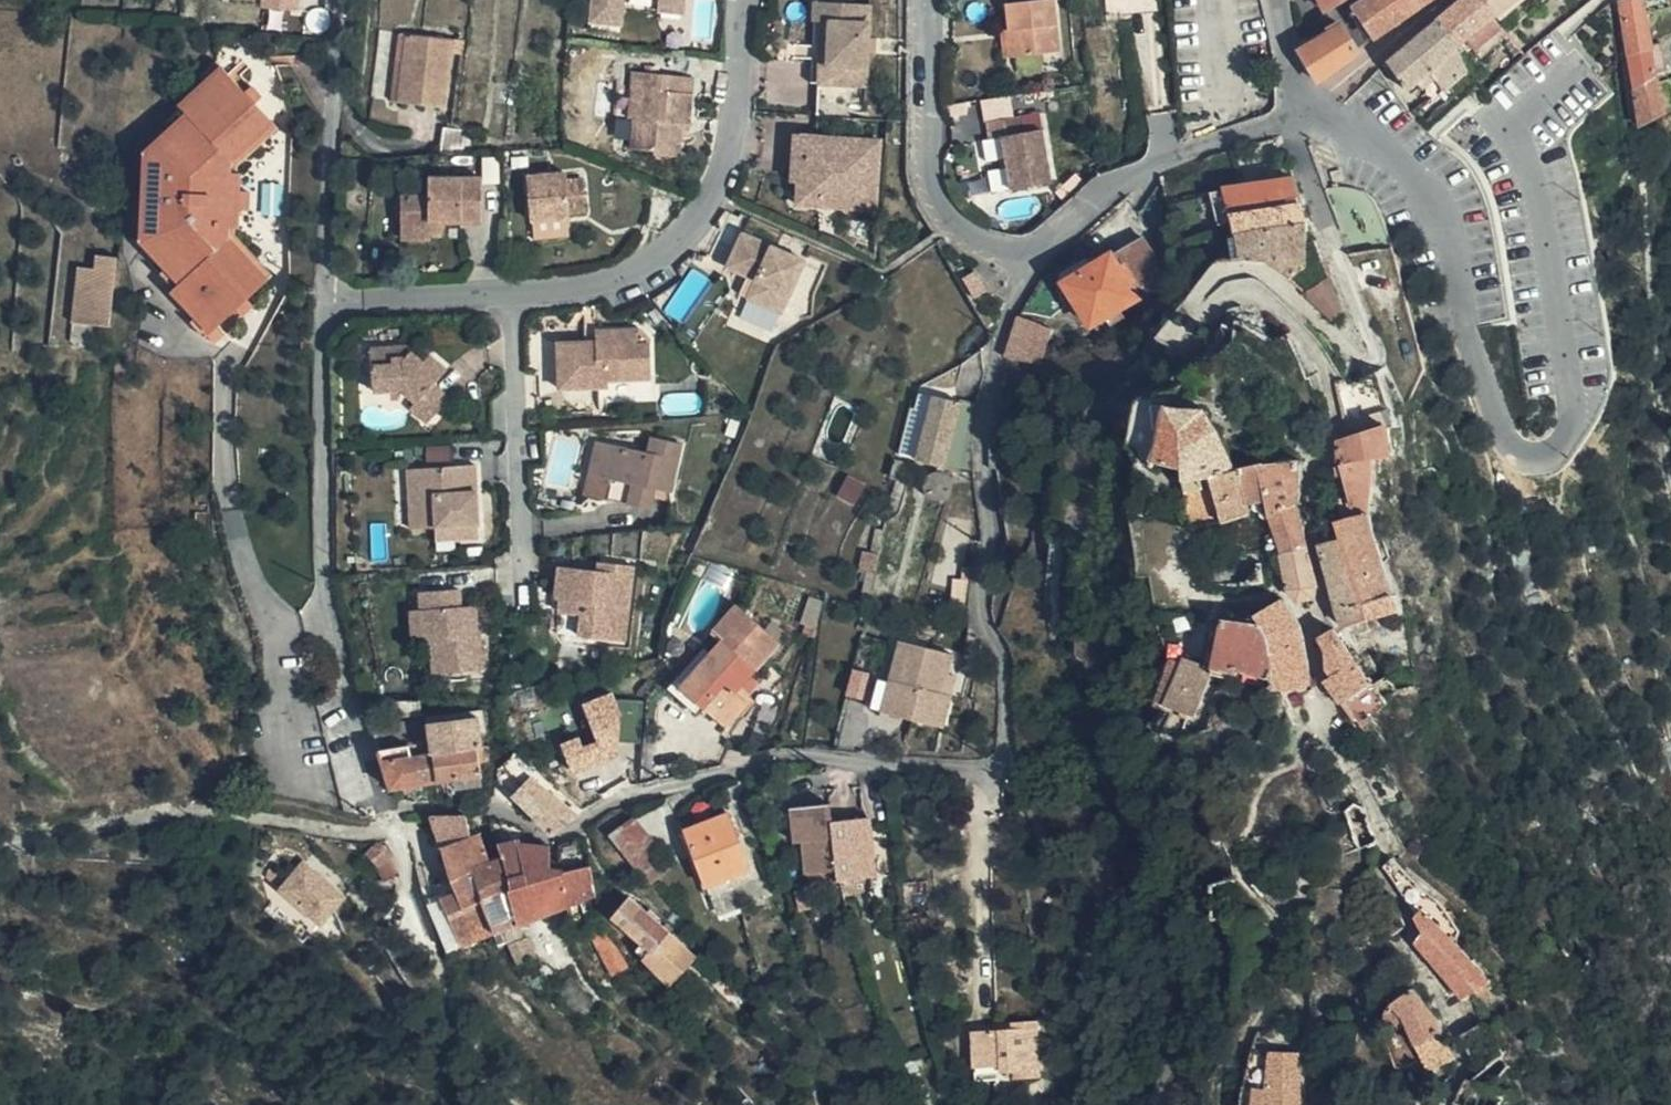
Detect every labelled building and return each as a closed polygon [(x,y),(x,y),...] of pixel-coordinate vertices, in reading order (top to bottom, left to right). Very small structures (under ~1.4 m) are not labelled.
[(596,14),(624,16),(625,0),(598,0),(596,14)] [(692,0),(665,0),(664,6),(691,8),(692,0)] [(872,33),(874,1),(863,0),(818,0),(812,80),(868,84),(870,50),(872,33)] [(1008,1),(1010,27),(1013,56),(1060,52),(1055,0),(1015,0),(1008,1)] [(1421,0),(1354,0),(1353,1),(1374,32),(1402,13),(1421,0)] [(1495,18),(1491,13),(1493,11),(1485,0),(1454,0),(1439,13),(1435,16),(1456,41),(1465,35),(1480,52),(1491,42),(1505,30),(1495,18)] [(1493,11),(1491,13),(1495,18),(1504,9),(1501,5),(1507,0),(1485,0),(1493,11)] [(1630,50),(1653,45),(1652,44),(1652,43),(1644,0),(1624,0),(1630,49),(1630,50)] [(1456,41),(1435,16),(1386,55),(1382,59),(1388,66),(1392,64),(1406,84),(1409,82),(1413,87),(1432,71),(1437,77),(1444,85),(1448,82),(1457,74),(1467,65),(1456,41)] [(403,96),(414,24),(406,22),(397,95),(403,96)] [(1362,50),(1344,23),(1302,48),(1320,76),(1362,50)] [(469,31),(414,24),(403,96),(447,101),(456,45),(467,47),(469,31)] [(1005,57),(1013,56),(1010,27),(1002,28),(1005,57)] [(879,34),(872,33),(870,50),(878,50),(879,34)] [(1634,81),(1658,74),(1659,82),(1670,78),(1669,70),(1670,69),(1670,65),(1666,42),(1652,44),(1653,45),(1630,50),(1634,81)] [(207,68),(224,53),(220,47),(203,62),(207,68)] [(181,195),(239,204),(239,198),(234,199),(234,181),(240,181),(241,162),(233,161),(233,151),(277,112),(259,91),(265,86),(238,57),(231,61),(224,53),(207,68),(181,92),(183,95),(189,101),(173,114),(144,141),(148,144),(145,190),(181,195)] [(1634,81),(1640,122),(1641,122),(1656,115),(1664,112),(1663,104),(1667,103),(1666,98),(1662,99),(1659,82),(1658,74),(1634,81)] [(1444,85),(1437,77),(1417,93),(1421,98),(1425,94),(1434,105),(1454,90),(1448,82),(1444,85)] [(1664,112),(1670,109),(1670,78),(1659,82),(1662,99),(1666,98),(1667,103),(1663,104),(1664,112)] [(1263,87),(1262,84),(1258,81),(1253,81),(1247,83),(1244,89),(1246,94),(1248,97),(1254,100),(1258,99),(1261,95),(1263,91),(1263,87)] [(643,115),(645,86),(633,85),(632,115),(636,115),(643,115)] [(693,89),(645,86),(643,115),(636,115),(634,145),(661,147),(660,151),(683,153),(685,119),(691,120),(693,89)] [(169,109),(173,114),(189,101),(183,95),(169,109)] [(1025,117),(991,122),(993,138),(1003,138),(1012,191),(1052,186),(1046,132),(1027,134),(1025,117)] [(479,128),(470,127),(448,123),(446,145),(476,149),(479,128)] [(882,138),(795,129),(791,176),(797,176),(795,201),(875,208),(882,138)] [(1330,167),(1332,177),(1343,174),(1340,165),(1330,167)] [(571,210),(577,210),(576,178),(568,178),(567,171),(529,173),(531,218),(571,216),(571,210)] [(1266,176),(1241,180),(1228,182),(1212,184),(1222,217),(1237,216),(1301,200),(1301,199),(1294,173),(1294,172),(1266,176)] [(428,234),(428,230),(428,214),(440,214),(477,213),(477,174),(425,175),(425,193),(397,194),(398,233),(428,234)] [(576,178),(577,210),(586,210),(585,177),(576,178)] [(234,199),(239,198),(249,199),(249,181),(240,181),(234,181),(234,199)] [(238,217),(239,204),(181,195),(145,190),(143,222),(140,226),(165,255),(180,270),(174,275),(172,278),(196,303),(212,320),(218,314),(224,320),(253,292),(248,286),(268,267),(229,226),(229,217),(238,217)] [(1239,233),(1305,217),(1301,200),(1237,216),(1239,233)] [(428,214),(428,230),(439,230),(440,214),(428,214)] [(1239,233),(1242,250),(1265,251),(1285,267),(1323,301),(1333,311),(1340,305),(1326,268),(1309,225),(1306,217),(1305,217),(1239,233)] [(795,256),(730,227),(716,262),(746,275),(738,292),(771,308),(795,256)] [(1142,229),(1113,246),(1138,290),(1152,281),(1159,260),(1142,229)] [(1138,290),(1113,246),(1064,273),(1089,318),(1137,290),(1138,290)] [(82,264),(76,316),(113,321),(121,255),(99,253),(98,266),(82,264)] [(180,270),(165,255),(159,259),(174,275),(180,270)] [(967,288),(979,281),(971,268),(959,275),(967,288)] [(983,287),(979,281),(967,288),(971,295),(983,287)] [(206,326),(212,320),(196,303),(190,309),(206,326)] [(1039,314),(1017,306),(1005,348),(1028,351),(1039,314)] [(653,379),(653,343),(639,342),(639,329),(597,328),(597,338),(558,339),(559,387),(610,386),(610,379),(653,379)] [(408,338),(373,340),(375,381),(404,379),(419,392),(414,398),(431,414),(452,391),(436,377),(448,363),(431,347),(425,354),(408,338)] [(968,446),(977,399),(932,389),(916,451),(965,462),(968,446)] [(1155,430),(1161,431),(1166,403),(1161,402),(1155,430)] [(1149,463),(1151,465),(1155,460),(1184,474),(1184,484),(1197,482),(1210,479),(1233,468),(1233,467),(1217,432),(1210,421),(1202,408),(1182,407),(1166,403),(1161,431),(1157,449),(1149,463)] [(1361,435),(1339,445),(1336,467),(1335,467),(1340,501),(1340,507),(1365,505),(1365,493),(1367,487),(1369,477),(1370,467),(1370,453),(1387,451),(1386,440),(1385,424),(1361,434),(1361,435)] [(608,485),(604,499),(645,512),(651,492),(666,495),(681,446),(650,438),(646,454),(597,440),(588,474),(604,477),(608,485)] [(1282,461),(1268,463),(1270,482),(1294,481),(1295,459),(1294,458),(1282,461)] [(1250,463),(1250,464),(1259,502),(1262,516),(1292,506),(1294,481),(1270,482),(1268,463),(1260,464),(1259,462),(1250,463)] [(457,518),(458,538),(480,537),(478,464),(411,465),(413,525),(440,524),(440,518),(457,518)] [(1250,464),(1233,467),(1233,468),(1244,516),(1252,513),(1255,503),(1259,502),(1250,464)] [(1244,516),(1233,468),(1210,479),(1216,523),(1244,516)] [(583,493),(604,499),(608,485),(604,477),(588,474),(583,493)] [(1197,482),(1184,484),(1186,529),(1216,523),(1210,479),(1197,482)] [(1340,501),(1329,502),(1332,518),(1341,517),(1340,507),(1340,501)] [(1335,543),(1312,545),(1312,546),(1317,562),(1321,580),(1324,594),(1328,611),(1337,629),(1338,629),(1391,602),(1388,583),(1384,574),(1375,555),(1370,543),(1367,514),(1365,505),(1340,507),(1341,517),(1332,518),(1335,543)] [(1297,529),(1292,506),(1262,516),(1265,524),(1256,527),(1260,536),(1297,529)] [(440,538),(458,538),(457,518),(440,518),(440,524),(440,538)] [(1303,550),(1297,529),(1260,536),(1267,559),(1276,557),(1303,550)] [(870,571),(874,551),(861,549),(857,567),(870,571)] [(1311,586),(1303,550),(1276,557),(1282,591),(1286,590),(1292,602),(1307,598),(1309,586),(1311,586)] [(600,573),(601,563),(591,561),(590,571),(600,573)] [(625,568),(601,563),(600,573),(590,571),(586,570),(582,614),(581,638),(610,644),(625,568)] [(566,635),(581,638),(582,614),(586,570),(552,564),(546,596),(551,597),(573,601),(571,612),(566,635)] [(1235,584),(1236,588),(1257,584),(1254,564),(1251,565),(1253,581),(1235,584)] [(408,584),(409,603),(411,633),(418,633),(419,666),(474,664),(473,643),(468,643),(466,601),(448,601),(448,583),(408,584)] [(549,609),(571,612),(573,601),(551,597),(549,609)] [(719,724),(733,709),(754,686),(743,675),(773,641),(756,624),(732,601),(705,629),(715,638),(675,683),(719,724)] [(1277,712),(1290,707),(1287,692),(1303,686),(1301,671),(1297,632),(1296,628),(1290,619),(1276,602),(1273,604),(1253,616),(1268,674),(1277,712)] [(411,633),(409,603),(396,603),(397,633),(411,633)] [(1236,670),(1268,674),(1253,616),(1239,624),(1238,624),(1237,640),(1236,670)] [(1235,671),(1236,670),(1237,640),(1238,624),(1227,622),(1226,622),(1212,621),(1209,664),(1201,664),(1201,667),(1228,670),(1235,671)] [(1332,686),(1345,678),(1330,652),(1338,646),(1328,630),(1315,640),(1320,659),(1321,674),(1323,676),(1332,686)] [(949,722),(955,691),(946,689),(950,669),(953,648),(901,638),(894,678),(881,675),(875,708),(949,722)] [(1345,678),(1355,672),(1352,668),(1355,666),(1348,655),(1345,657),(1338,646),(1330,652),(1345,678)] [(1191,715),(1201,667),(1200,667),(1190,666),(1185,665),(1184,715),(1191,715)] [(1227,676),(1228,670),(1201,667),(1191,715),(1215,716),(1216,675),(1227,676)] [(873,694),(877,673),(858,669),(854,691),(873,694)] [(946,689),(955,691),(959,671),(950,669),(946,689)] [(1364,682),(1355,672),(1345,678),(1332,686),(1343,699),(1364,683),(1364,682)] [(1332,686),(1323,676),(1319,681),(1338,704),(1343,699),(1332,686)] [(612,697),(609,690),(577,702),(591,740),(576,746),(572,735),(553,743),(565,775),(612,757),(613,737),(636,738),(637,698),(612,697)] [(397,693),(394,693),(396,707),(412,707),(412,692),(397,693)] [(426,716),(431,745),(432,747),(479,740),(473,709),(426,716)] [(411,712),(367,716),(368,718),(376,740),(407,738),(414,737),(411,712)] [(246,732),(244,714),(235,715),(238,733),(246,732)] [(184,718),(170,728),(179,742),(193,731),(184,718)] [(407,738),(376,740),(388,776),(389,778),(436,773),(432,747),(431,745),(409,746),(407,738)] [(432,747),(436,773),(446,772),(473,768),(480,767),(478,755),(488,753),(486,738),(479,740),(432,747)] [(555,829),(576,808),(517,756),(510,764),(511,776),(518,783),(511,790),(553,827),(555,829)] [(474,779),(473,768),(446,772),(448,782),(474,779)] [(807,871),(835,867),(828,819),(824,801),(784,808),(789,840),(800,841),(807,871)] [(686,822),(711,890),(758,875),(735,807),(686,822)] [(463,810),(430,811),(443,843),(462,837),(480,830),(477,822),(467,825),(465,815),(463,810)] [(636,812),(611,833),(651,881),(677,859),(636,812)] [(828,819),(835,867),(837,876),(875,870),(864,812),(828,819)] [(482,833),(480,830),(462,837),(473,863),(491,857),(482,833)] [(383,839),(378,833),(364,843),(373,856),(387,846),(383,839)] [(460,884),(443,890),(461,937),(493,925),(495,924),(490,908),(483,884),(482,879),(509,872),(504,853),(491,857),(473,863),(462,837),(443,843),(460,884)] [(501,840),(504,853),(509,872),(520,869),(531,866),(530,863),(523,840),(522,837),(501,840)] [(530,863),(531,866),(554,859),(554,847),(551,838),(549,838),(523,840),(530,863)] [(387,846),(373,856),(383,872),(397,864),(387,846)] [(592,857),(567,864),(565,864),(554,859),(555,864),(559,900),(582,892),(595,887),(594,871),(592,857)] [(554,859),(531,866),(533,872),(536,891),(538,908),(559,900),(555,864),(554,859)] [(306,861),(285,889),(327,921),(348,894),(306,861)] [(1459,1003),(1485,989),(1460,957),(1452,949),(1425,924),(1435,913),(1427,903),(1425,901),(1386,861),(1378,868),(1401,906),(1417,931),(1417,945),(1421,951),(1436,972),(1459,1003)] [(520,869),(509,872),(517,911),(519,915),(526,913),(538,908),(536,891),(533,872),(531,866),(520,869)] [(495,924),(493,925),(496,934),(510,928),(508,919),(519,915),(517,911),(509,872),(482,879),(483,884),(490,908),(495,924)] [(649,945),(664,928),(667,925),(626,888),(608,908),(649,945)] [(443,890),(426,895),(427,897),(444,943),(461,937),(443,890)] [(579,914),(604,952),(614,945),(589,908),(579,914)] [(1425,924),(1452,949),(1454,938),(1435,913),(1425,924)] [(691,953),(664,928),(649,945),(638,955),(666,980),(691,953)] [(519,962),(525,959),(537,953),(527,932),(524,934),(509,941),(519,962)] [(1422,1044),(1437,1039),(1429,1016),(1423,1007),(1407,986),(1405,985),(1382,996),(1369,1008),(1366,1011),(1370,1021),(1376,1017),(1387,1006),(1422,1044)] [(729,1029),(737,1021),(722,1002),(714,1010),(729,1029)] [(1030,1076),(1029,1019),(1008,1020),(1007,1027),(966,1028),(968,1064),(994,1063),(995,1070),(1009,1071),(1009,1076),(1030,1076)] [(1248,1047),(1245,1061),(1266,1063),(1295,1065),(1295,1053),(1248,1047)] [(1245,1061),(1237,1104),(1260,1104),(1266,1063),(1245,1061)] [(1266,1063),(1260,1104),(1296,1104),(1295,1065),(1266,1063)]
